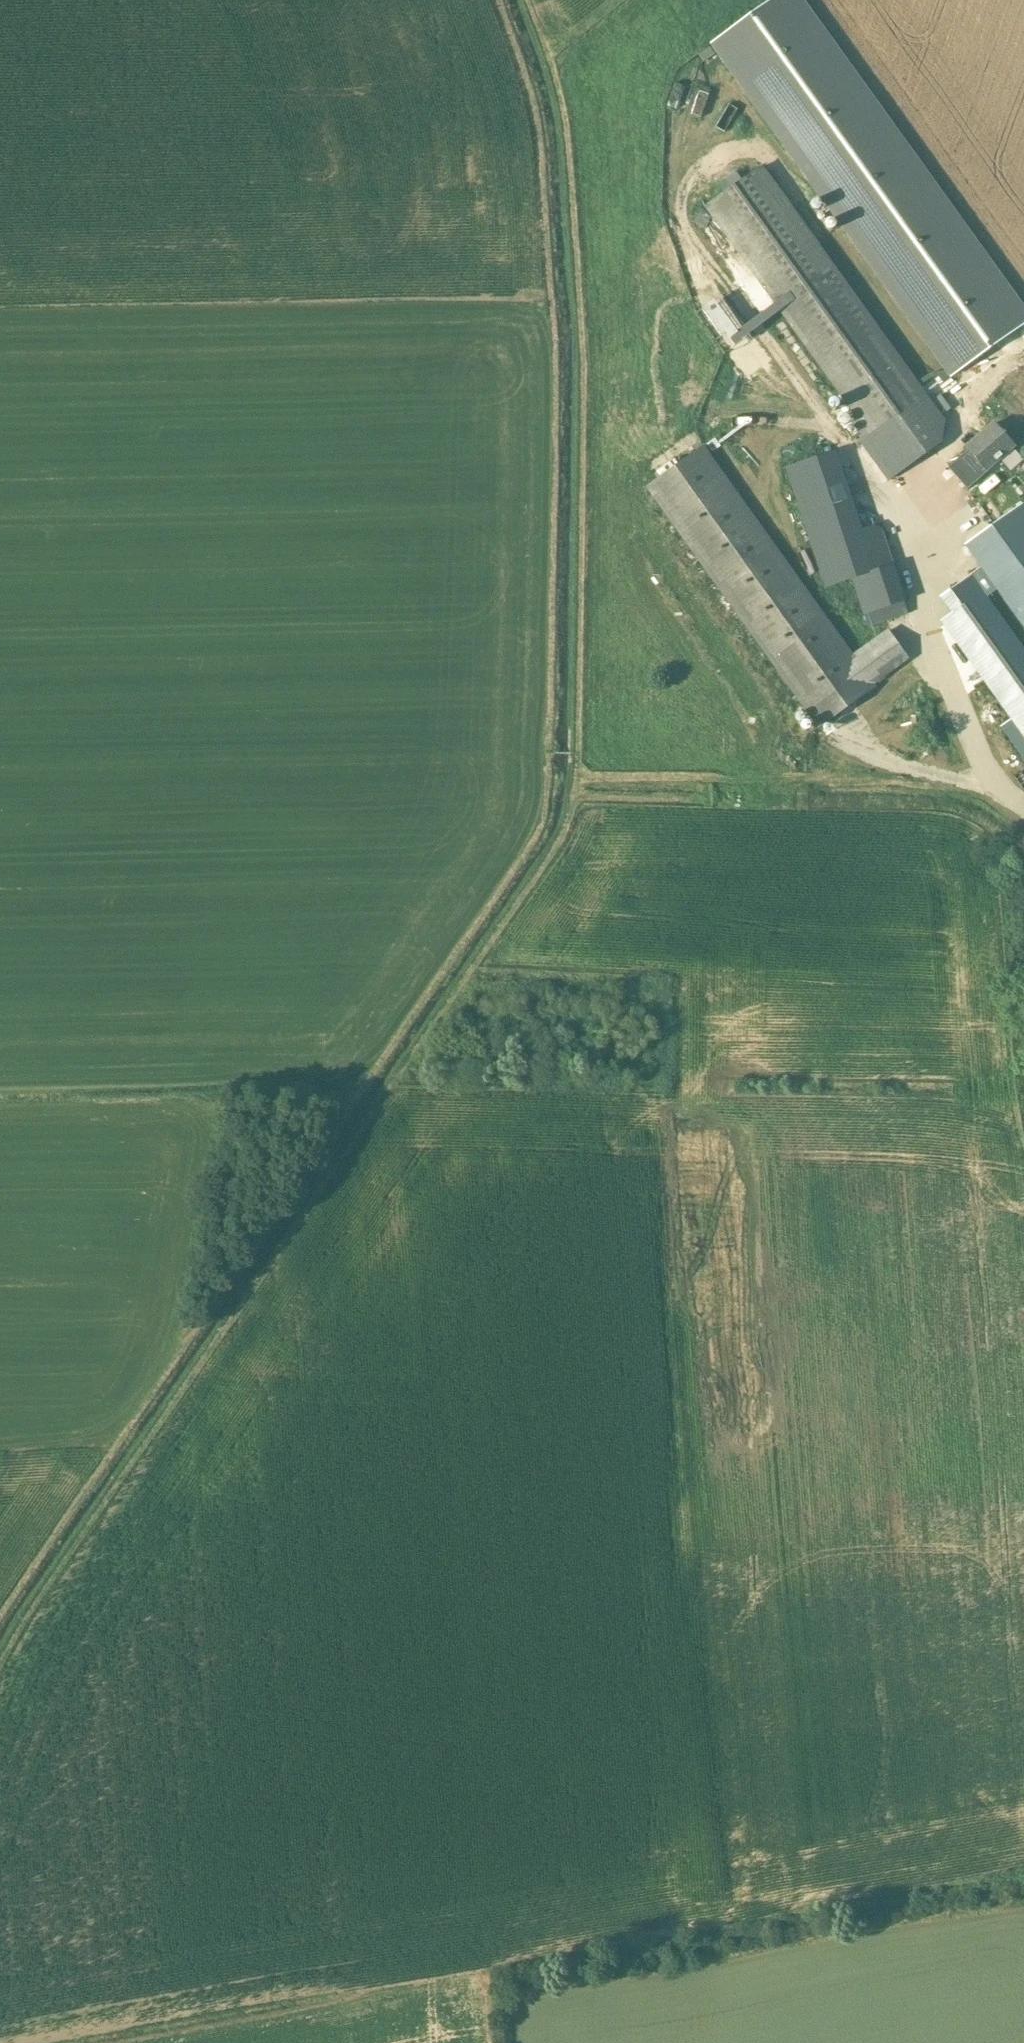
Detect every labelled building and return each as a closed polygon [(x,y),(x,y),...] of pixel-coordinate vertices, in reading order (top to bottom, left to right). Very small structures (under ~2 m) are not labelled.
[(712,44),(950,377),(1023,325),(1023,310),(802,0),(773,0),(712,44)] [(946,421),(927,395),(762,166),(704,207),(858,419),(853,423),(863,436),(858,439),(889,481),(893,478),(942,442),(946,421)] [(968,451),(962,456),(948,468),(967,490),(987,473),(986,472),(1014,447),(995,424),(967,449),(968,451)] [(889,629),(853,655),(704,447),(646,489),(819,730),(877,688),(874,685),(911,659),(889,629)] [(909,614),(894,566),(883,528),(865,534),(848,482),(847,483),(837,451),(785,469),(811,548),(825,590),(854,581),(868,627),(909,614)] [(964,546),(1023,630),(1023,504),(964,546)] [(987,596),(980,587),(971,574),(940,598),(951,614),(941,623),(957,645),(1009,720),(1000,726),(1023,760),(1023,647),(987,596)]
